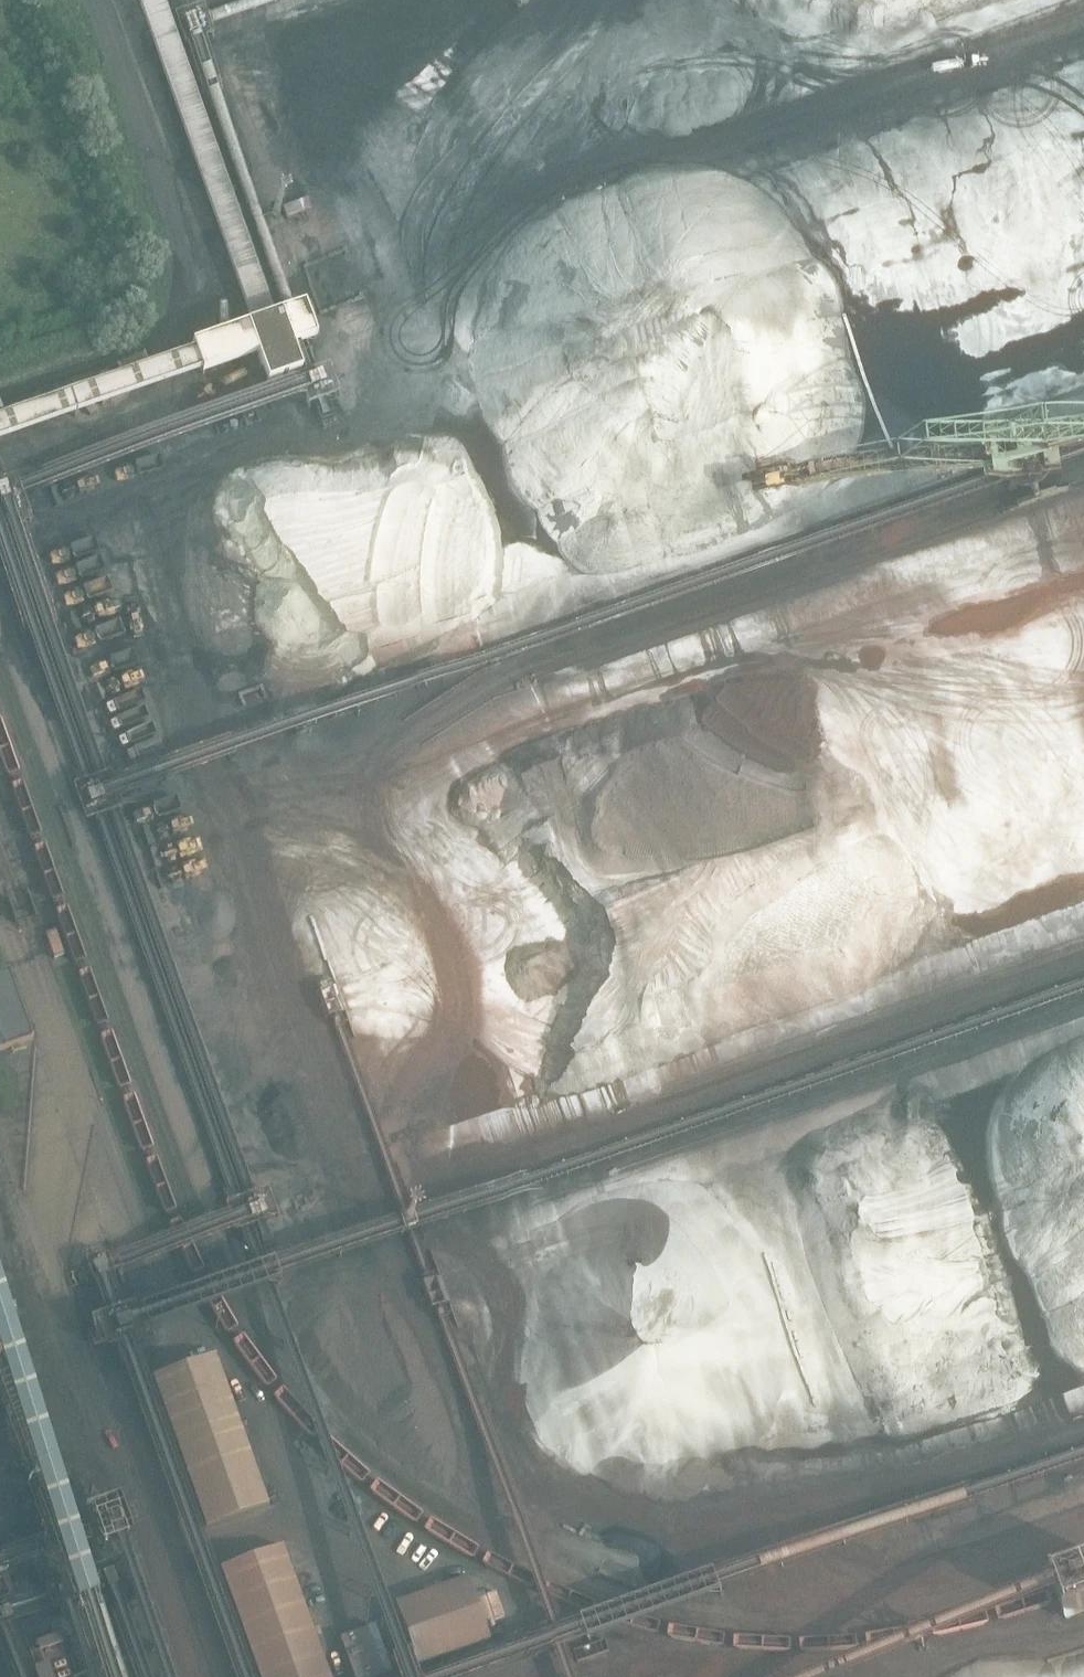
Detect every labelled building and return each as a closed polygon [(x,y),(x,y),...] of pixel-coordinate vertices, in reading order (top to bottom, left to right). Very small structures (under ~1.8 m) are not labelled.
[(246,326),(258,357),(267,384),(301,372),(280,314),(246,326)] [(8,971),(0,974),(0,1052),(33,1040),(8,971)] [(269,1506),(214,1358),(151,1382),(205,1529),(269,1506)] [(78,1610),(99,1602),(73,1533),(52,1541),(78,1610)] [(281,1549),(222,1572),(216,1574),(256,1676),(330,1676),(281,1549)] [(489,1639),(469,1579),(394,1605),(415,1665),(489,1639)] [(341,1640),(345,1649),(337,1652),(346,1676),(350,1676),(355,1675),(355,1676),(363,1676),(390,1668),(376,1628),(341,1640)] [(36,1676),(55,1676),(45,1649),(28,1655),(36,1676)]
